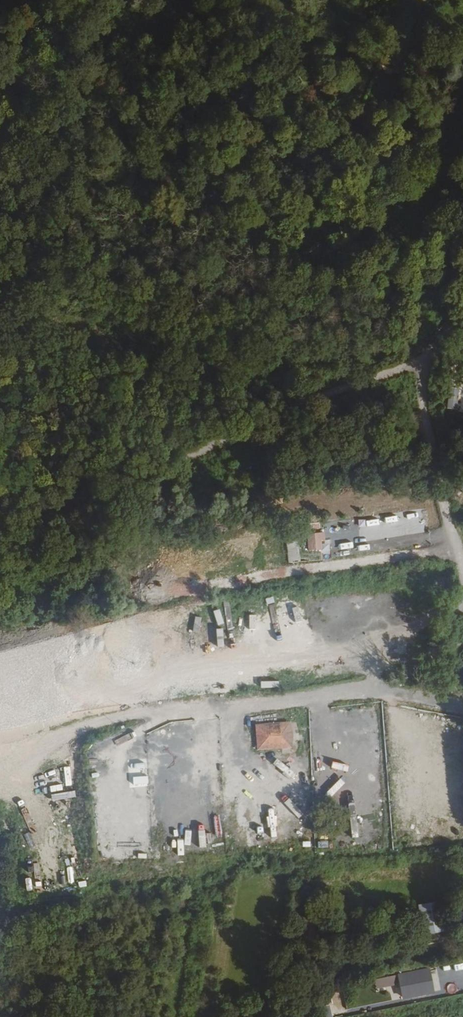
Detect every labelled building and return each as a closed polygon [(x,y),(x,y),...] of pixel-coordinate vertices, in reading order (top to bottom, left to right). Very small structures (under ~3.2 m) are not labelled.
[(457,410),(460,389),(450,387),(447,409),(457,410)] [(251,701),(239,702),(240,714),(251,714),(251,701)] [(290,722),(255,724),(257,750),(292,747),(290,722)] [(317,788),(327,788),(327,761),(316,761),(317,788)] [(445,783),(431,785),(433,802),(447,801),(445,783)] [(396,792),(399,809),(405,808),(403,790),(396,792)] [(255,795),(249,797),(256,812),(262,809),(255,795)] [(225,811),(223,817),(241,821),(242,814),(225,811)] [(419,903),(423,934),(445,930),(441,900),(419,903)] [(302,930),(313,931),(315,917),(304,916),(302,930)] [(435,992),(430,967),(397,973),(402,998),(435,992)] [(376,988),(397,985),(395,975),(374,978),(376,988)] [(441,996),(457,993),(456,986),(440,990),(441,996)]
